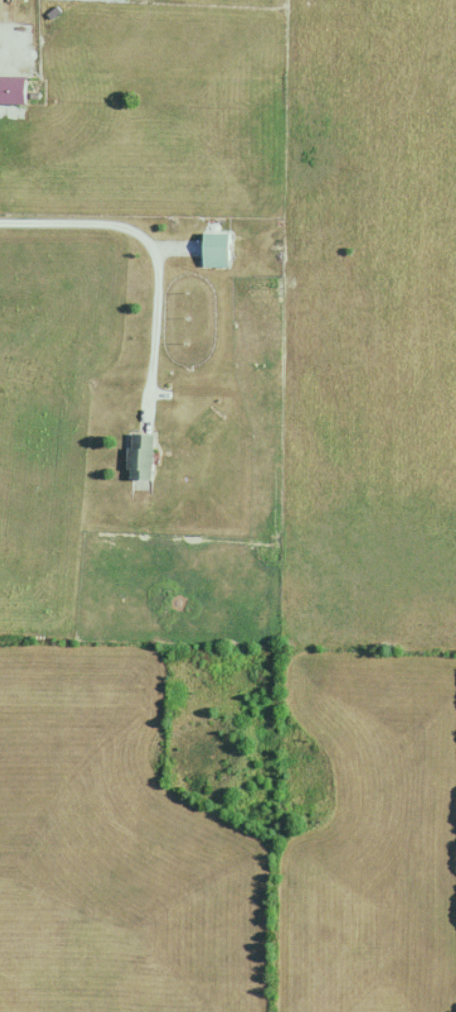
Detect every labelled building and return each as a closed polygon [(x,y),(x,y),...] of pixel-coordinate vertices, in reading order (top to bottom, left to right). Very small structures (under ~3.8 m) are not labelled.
[(25,104),(25,76),(0,76),(0,104),(25,104)] [(203,267),(229,267),(229,233),(203,233),(203,267)] [(153,481),(153,435),(128,435),(128,481),(153,481)]
